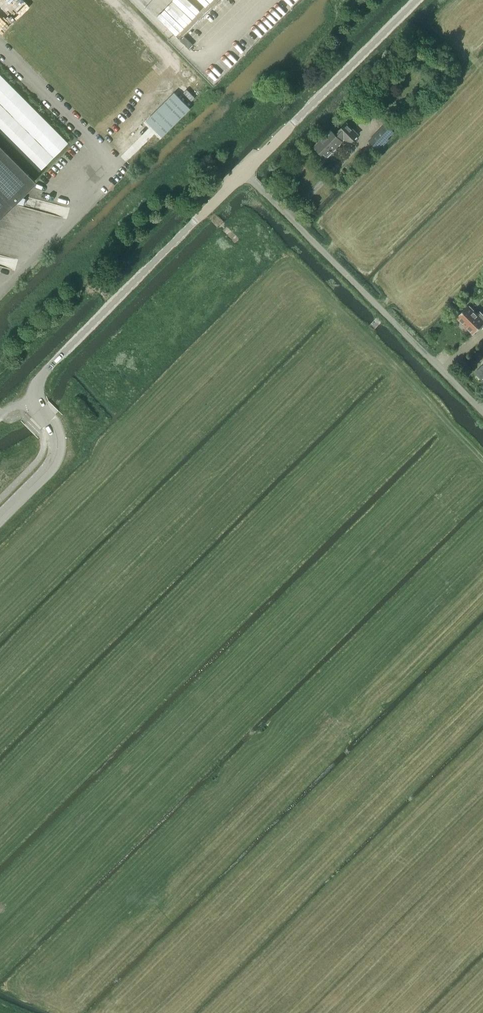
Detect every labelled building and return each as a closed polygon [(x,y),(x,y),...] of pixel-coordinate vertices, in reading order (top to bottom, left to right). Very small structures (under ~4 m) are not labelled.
[(38,171),(67,142),(0,75),(0,132),(38,171)] [(345,136),(350,141),(358,133),(347,122),(339,130),(336,134),(331,129),(315,145),(326,156),(342,139),(345,136)] [(369,138),(378,146),(393,131),(384,123),(369,138)] [(34,180),(0,146),(0,215),(34,180)] [(468,305),(456,317),(473,334),(480,327),(481,328),(482,326),(482,314),(480,311),(477,314),(468,305)]
